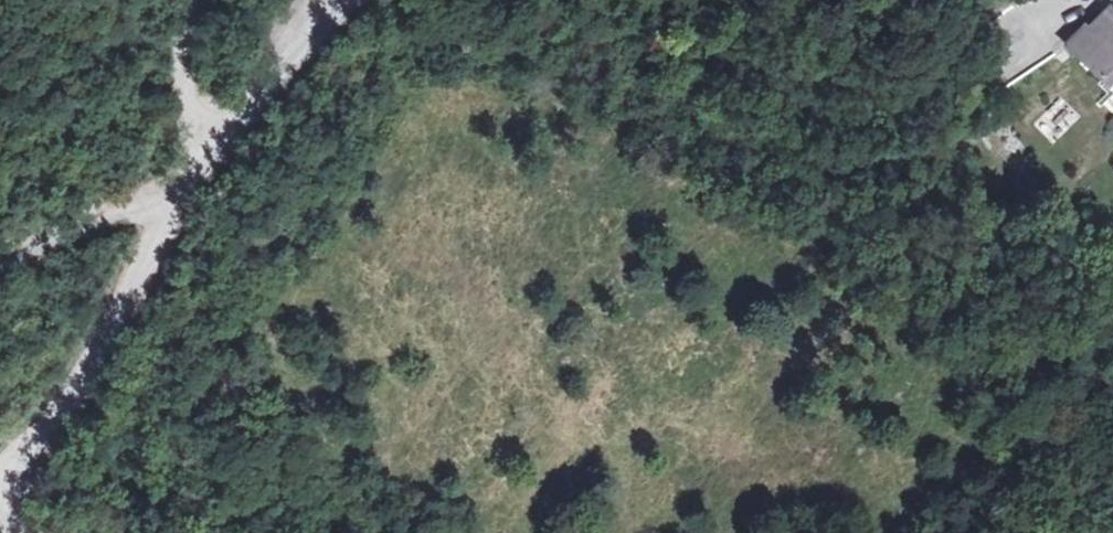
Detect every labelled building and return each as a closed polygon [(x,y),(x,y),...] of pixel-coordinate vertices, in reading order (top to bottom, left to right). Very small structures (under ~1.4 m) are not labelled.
[(1048,24),(1085,72),(1112,52),(1112,12),(1104,0),(1091,0),(1073,14),(1068,9),(1048,24)] [(1085,72),(1090,79),(1112,62),(1112,52),(1085,72)] [(1052,143),(1081,117),(1064,99),(1036,124),(1052,143)]
